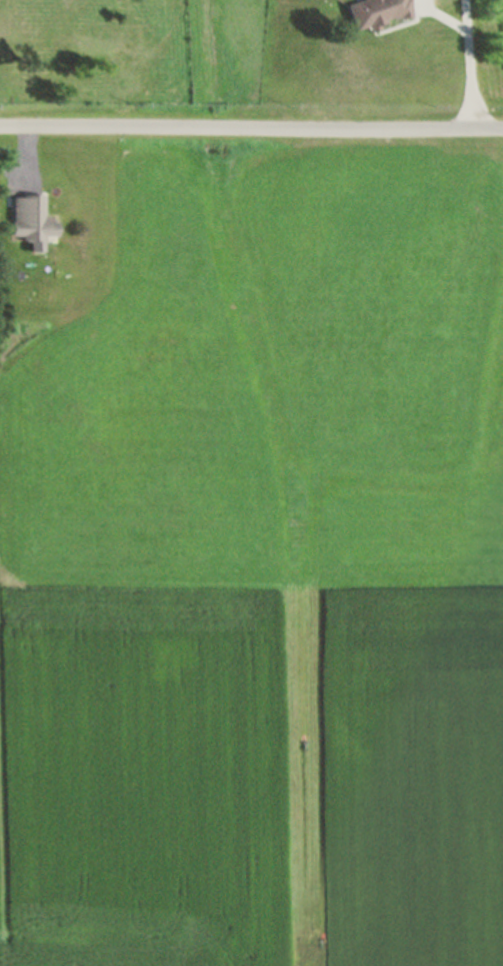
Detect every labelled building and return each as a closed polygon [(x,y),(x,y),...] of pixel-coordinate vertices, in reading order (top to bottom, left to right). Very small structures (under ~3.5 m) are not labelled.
[(349,5),(357,27),(368,24),(369,29),(379,26),(378,23),(382,22),(381,20),(391,16),(412,16),(412,0),(363,0),(349,5)] [(44,194),(22,194),(22,196),(12,196),(11,234),(23,235),(23,240),(41,241),(42,235),(55,235),(56,221),(48,221),(48,214),(44,214),(44,194)]
